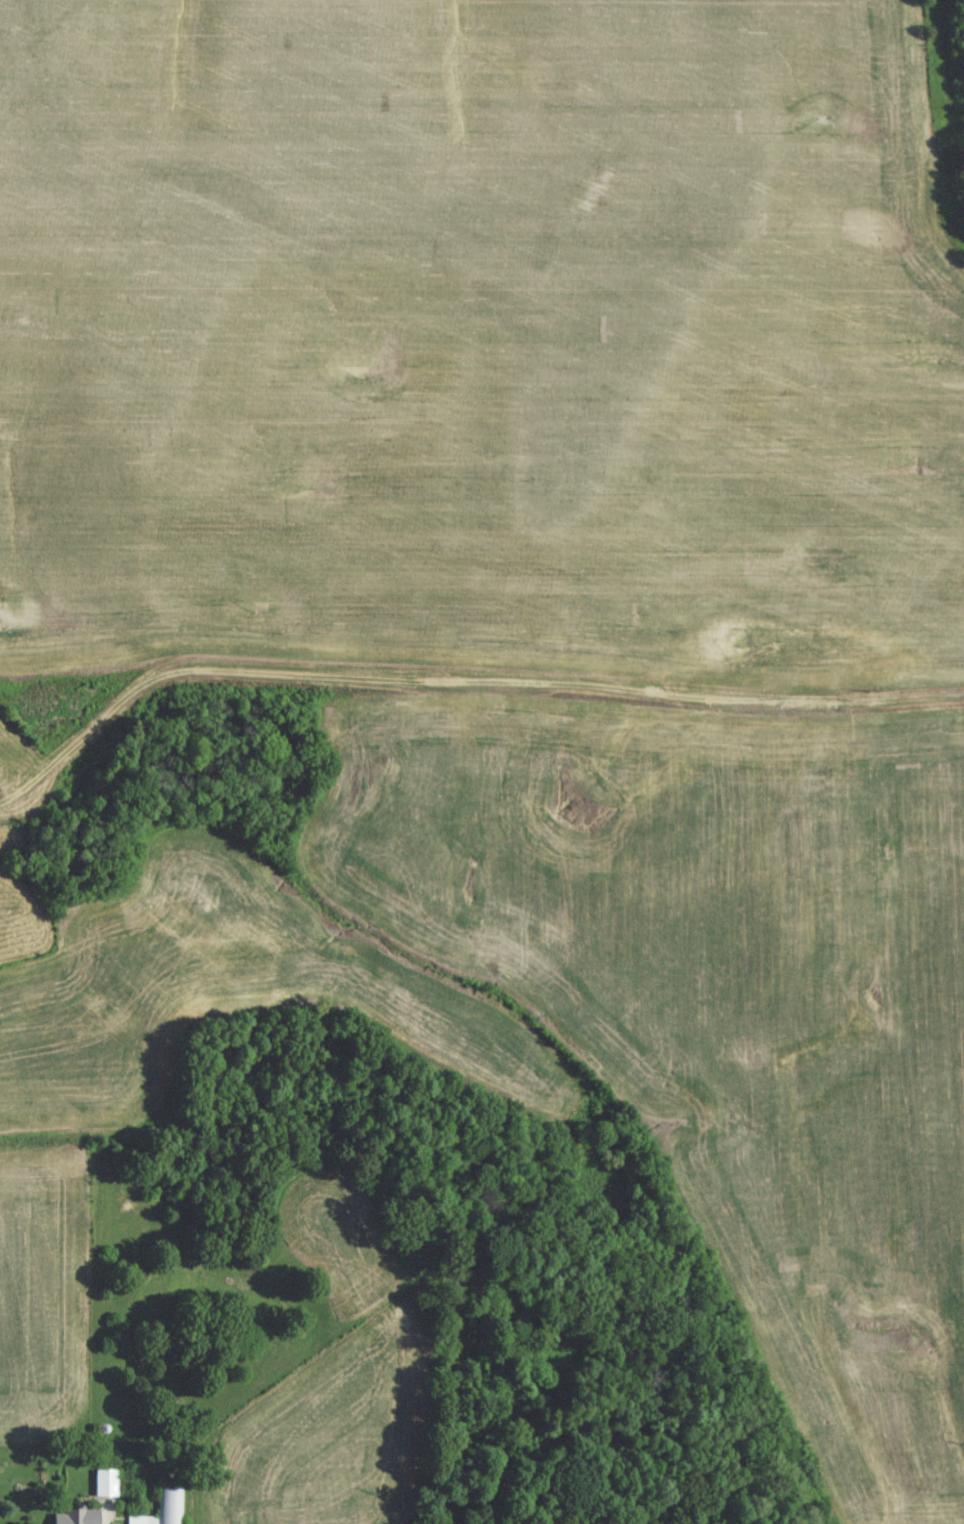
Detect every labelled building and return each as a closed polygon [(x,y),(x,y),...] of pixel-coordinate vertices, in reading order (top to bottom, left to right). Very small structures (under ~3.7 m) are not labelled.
[(94,1502),(116,1502),(116,1476),(94,1476),(94,1502)] [(158,1494),(158,1522),(127,1521),(127,1523),(181,1523),(181,1494),(158,1494)]
